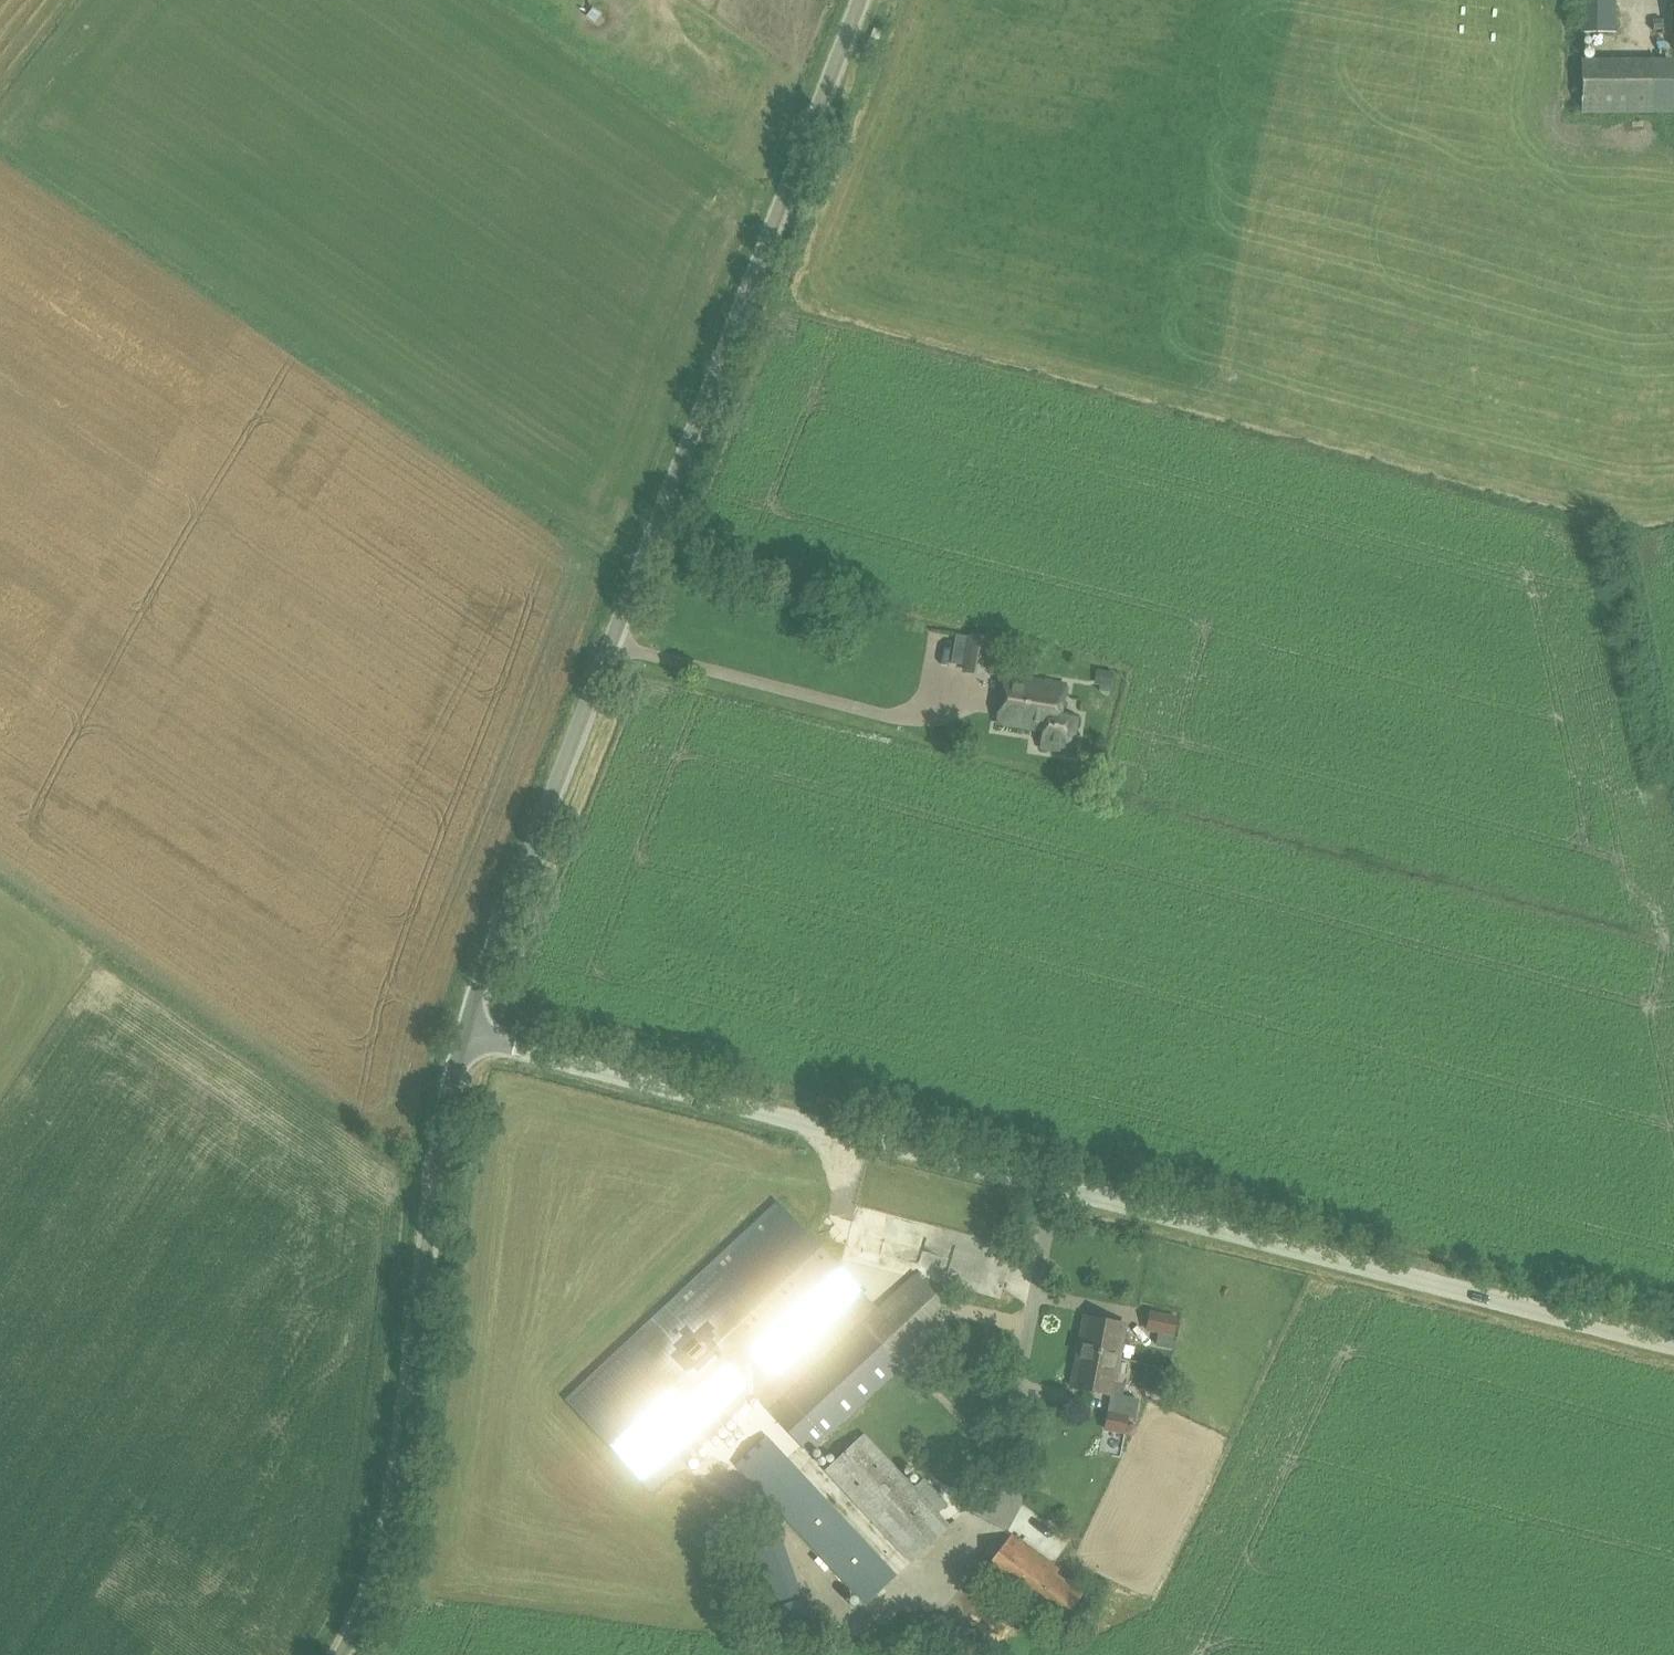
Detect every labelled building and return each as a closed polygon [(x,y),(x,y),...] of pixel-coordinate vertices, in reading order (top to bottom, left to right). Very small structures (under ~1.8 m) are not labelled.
[(1615,0),(1580,0),(1580,31),(1615,31),(1615,0)] [(1653,58),(1580,58),(1581,114),(1653,113),(1673,113),(1673,58),(1653,58)] [(969,637),(957,634),(950,663),(963,665),(962,671),(985,676),(993,640),(970,634),(969,637)] [(1097,669),(1095,684),(1112,687),(1115,672),(1097,669)] [(1060,716),(1065,686),(1006,676),(1003,694),(1006,695),(1004,706),(1001,705),(999,722),(1045,730),(1043,747),(1072,752),(1078,719),(1060,716)] [(810,1454),(902,1368),(913,1379),(926,1367),(915,1356),(956,1317),(916,1274),(877,1310),(778,1203),(568,1399),(652,1490),(755,1394),(810,1454)] [(1147,1329),(1160,1332),(1164,1311),(1151,1309),(1147,1329)] [(1112,1395),(1126,1324),(1085,1316),(1072,1387),(1112,1395)] [(1110,1448),(1125,1454),(1132,1437),(1116,1431),(1110,1448)] [(915,1486),(903,1473),(865,1432),(825,1470),(911,1564),(952,1526),(939,1512),(948,1504),(924,1478),(915,1486)] [(866,1605),(898,1575),(767,1435),(735,1465),(866,1605)] [(810,1618),(776,1522),(728,1539),(762,1635),(810,1618)] [(1075,1654),(1103,1599),(1073,1586),(1071,1591),(1034,1575),(1036,1570),(1008,1556),(981,1611),(1075,1654)]
